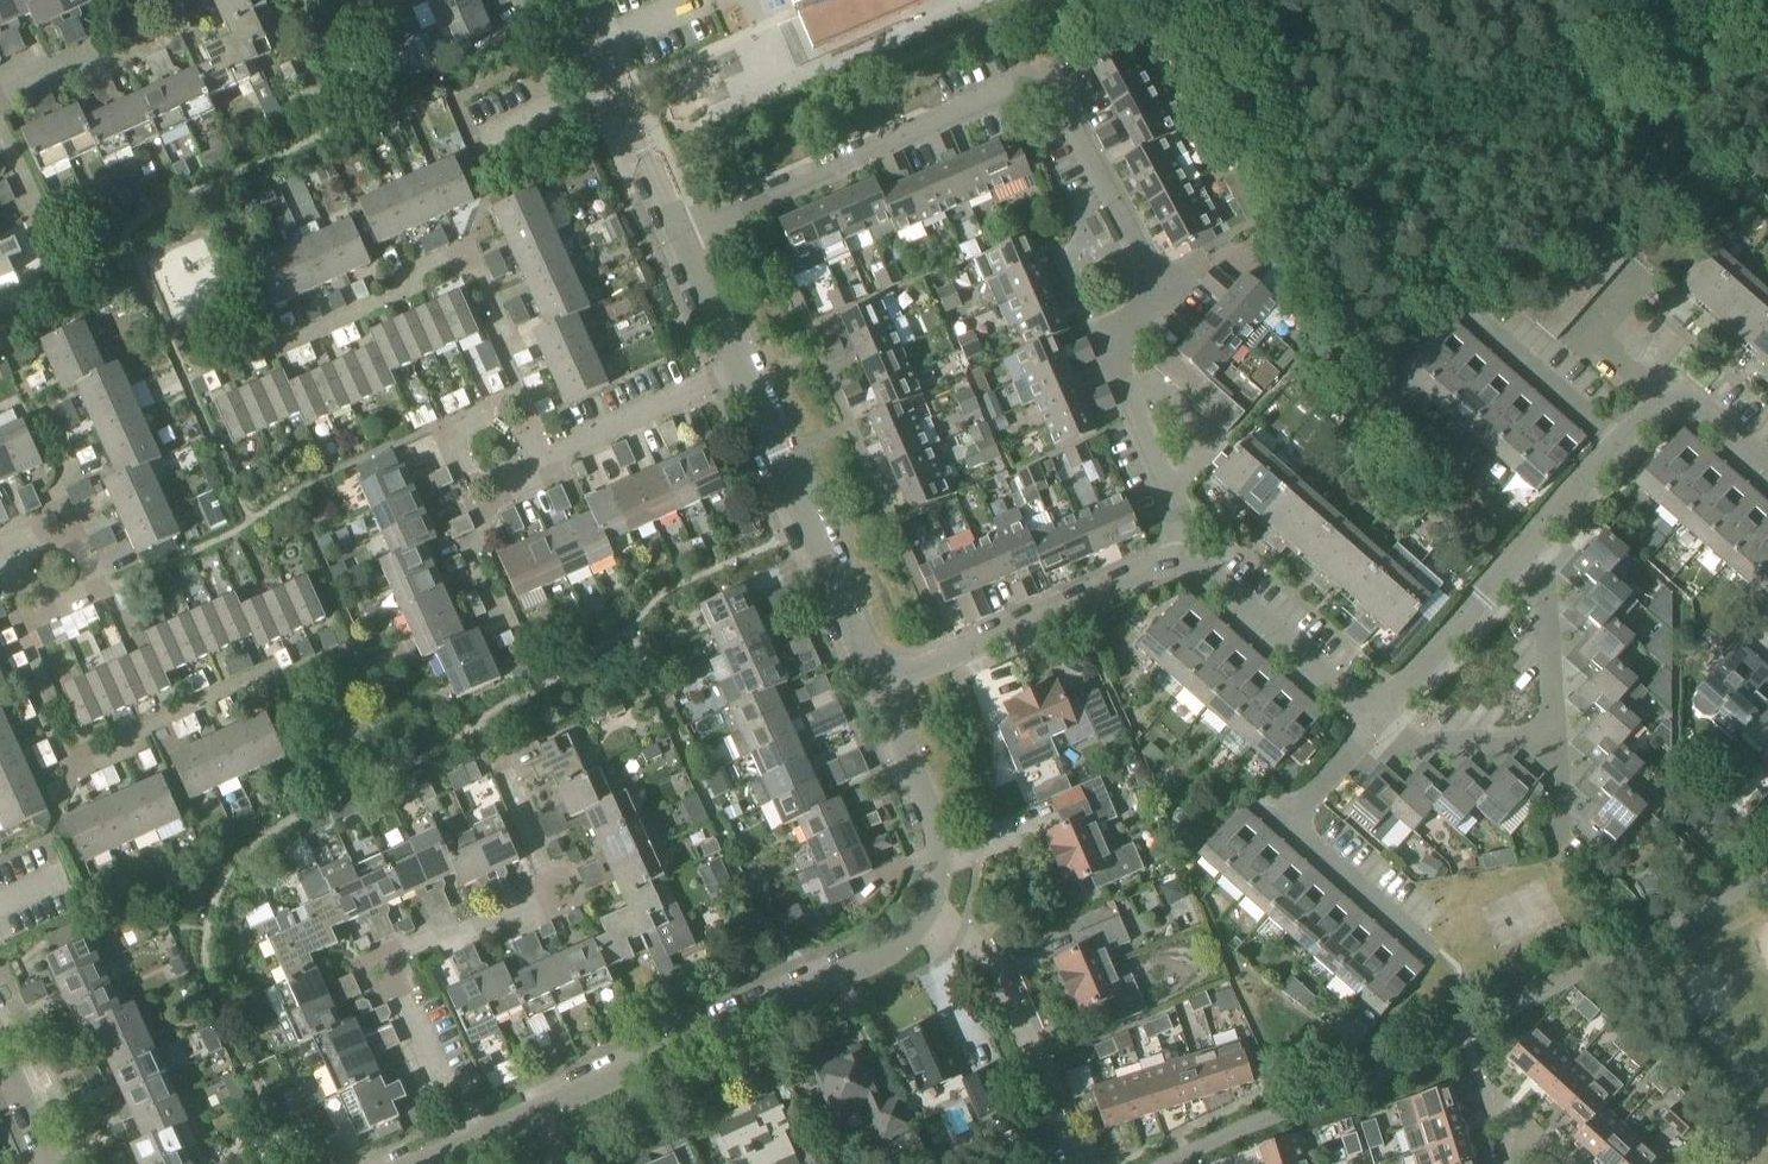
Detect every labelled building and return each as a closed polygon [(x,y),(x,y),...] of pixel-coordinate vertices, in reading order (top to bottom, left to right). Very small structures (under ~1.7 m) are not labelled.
[(4,27),(31,15),(24,0),(0,0),(0,18),(4,27)] [(31,15),(37,29),(66,16),(59,0),(24,0),(31,15)] [(66,16),(94,4),(92,0),(59,0),(66,16)] [(225,23),(253,11),(254,12),(267,5),(265,0),(214,0),(225,23)] [(478,0),(436,0),(428,4),(438,27),(482,7),(478,0)] [(508,4),(507,0),(493,0),(497,9),(508,4)] [(819,49),(934,0),(791,0),(795,9),(801,6),(804,14),(798,17),(813,52),(819,49)] [(471,48),(468,41),(492,30),(482,7),(438,27),(449,50),(459,46),(462,52),(471,48)] [(253,11),(225,23),(231,37),(217,43),(224,57),(237,51),(244,66),(256,60),(272,53),(254,12),(253,11)] [(1129,25),(1084,43),(1092,59),(1088,61),(1101,85),(1138,65),(1126,42),(1135,37),(1129,25)] [(173,43),(170,49),(174,57),(187,51),(182,39),(173,43)] [(208,98),(209,98),(250,79),(253,87),(266,82),(256,60),(244,66),(237,51),(224,57),(217,43),(203,49),(209,64),(195,70),(196,71),(208,98)] [(279,69),(286,83),(296,78),(290,64),(279,69)] [(1113,107),(1151,87),(1138,65),(1101,85),(1113,107)] [(209,98),(208,98),(196,71),(169,83),(187,125),(216,112),(209,98)] [(1077,99),(1092,91),(1086,81),(1072,89),(1077,99)] [(187,125),(169,83),(140,96),(159,138),(187,125)] [(1125,130),(1163,110),(1151,87),(1113,107),(1125,130)] [(1092,91),(1077,99),(1082,107),(1096,99),(1092,91)] [(159,138),(140,96),(112,108),(130,151),(159,138)] [(1137,153),(1162,139),(1163,140),(1175,133),(1188,126),(1176,104),(1163,111),(1163,110),(1125,130),(1137,152),(1137,153)] [(96,150),(84,121),(85,121),(78,105),(50,118),(70,162),(96,150)] [(130,151),(112,108),(85,121),(84,121),(96,150),(103,163),(130,151)] [(21,131),(40,175),(70,162),(50,118),(21,131)] [(1211,142),(1225,133),(1221,125),(1206,133),(1211,142)] [(1101,143),(1116,135),(1111,126),(1096,134),(1101,143)] [(1187,155),(1175,133),(1163,140),(1162,139),(1137,153),(1137,152),(1124,159),(1137,182),(1187,155)] [(1231,143),(1225,133),(1211,142),(1216,151),(1231,143)] [(961,159),(956,150),(949,134),(940,138),(969,203),(993,192),(975,153),(961,159)] [(1121,145),(1116,135),(1101,143),(1106,153),(1121,145)] [(941,168),(928,174),(946,213),(969,203),(940,138),(930,142),(941,168)] [(993,192),(1016,182),(1031,175),(1016,140),(1001,147),(999,143),(975,153),(993,192)] [(202,155),(208,169),(222,163),(216,149),(202,155)] [(902,154),(892,158),(922,223),(946,213),(928,174),(914,180),(902,154)] [(1187,155),(1137,182),(1149,205),(1198,179),(1197,178),(1199,177),(1187,155)] [(895,188),(881,194),(880,195),(892,220),(891,221),(897,234),(922,223),(892,158),(883,163),(895,188)] [(475,183),(467,186),(455,159),(429,170),(449,214),(481,200),(486,187),(475,183)] [(173,167),(179,181),(180,180),(185,178),(190,175),(184,162),(173,167)] [(338,176),(331,162),(315,169),(322,184),(338,176)] [(429,170),(407,181),(426,224),(449,214),(429,170)] [(162,188),(156,173),(144,178),(151,194),(162,188)] [(1224,182),(1229,191),(1244,183),(1239,174),(1224,182)] [(116,193),(109,178),(98,183),(105,198),(116,193)] [(1161,227),(1199,207),(1210,201),(1198,179),(1149,205),(1161,227)] [(426,224),(407,181),(384,191),(404,234),(426,224)] [(875,181),(852,191),(869,230),(875,244),(897,234),(891,221),(892,220),(880,195),(881,194),(875,181)] [(1229,191),(1234,201),(1249,192),(1244,183),(1229,191)] [(123,207),(134,201),(127,186),(116,191),(123,207)] [(404,234),(384,191),(359,202),(378,246),(404,234)] [(504,234),(546,215),(536,191),(509,203),(506,195),(496,192),(491,204),(504,234)] [(852,191),(829,202),(847,240),(869,230),(852,191)] [(53,204),(61,219),(71,214),(64,199),(53,204)] [(829,202),(805,212),(822,251),(821,252),(827,265),(853,254),(847,240),(829,202)] [(1199,207),(1161,227),(1174,251),(1211,231),(1199,207)] [(822,251),(805,212),(780,223),(795,258),(786,262),(794,279),(827,265),(821,252),(822,251)] [(1023,218),(1028,229),(1044,222),(1039,212),(1023,218)] [(546,215),(504,234),(514,257),(557,238),(546,215)] [(326,233),(346,276),(371,265),(351,221),(326,233)] [(438,250),(449,245),(443,230),(431,235),(438,250)] [(326,233),(303,243),(323,287),(346,276),(326,233)] [(438,250),(431,235),(420,240),(427,255),(438,250)] [(1027,237),(987,254),(974,260),(985,284),(1038,261),(1027,237)] [(557,238),(514,257),(525,281),(567,262),(557,238)] [(14,275),(8,261),(23,254),(16,240),(2,246),(0,242),(0,281),(14,275)] [(323,287),(303,243),(281,253),(301,297),(323,287)] [(1703,305),(1737,266),(1713,246),(1669,295),(1677,303),(1688,291),(1703,305)] [(402,267),(395,252),(383,257),(390,272),(402,267)] [(489,270),(504,263),(499,252),(484,259),(489,270)] [(281,253),(255,265),(275,309),(301,297),(281,253)] [(1048,284),(1038,261),(985,284),(987,283),(997,306),(1008,301),(1048,284)] [(567,262),(525,281),(535,304),(578,285),(567,262)] [(509,274),(504,263),(489,270),(494,281),(509,274)] [(905,281),(898,265),(887,270),(894,286),(905,281)] [(1759,287),(1737,266),(1703,305),(1718,318),(1708,329),(1716,336),(1759,287)] [(1214,268),(1207,276),(1269,332),(1269,331),(1271,333),(1304,296),(1298,281),(1290,290),(1269,271),(1256,285),(1246,276),(1235,287),(1214,268)] [(894,286),(887,270),(876,274),(883,291),(894,286)] [(1269,332),(1207,276),(1200,284),(1221,303),(1211,315),(1243,343),(1252,351),(1269,332)] [(351,287),(358,302),(370,297),(363,282),(351,287)] [(1048,284),(1008,301),(1018,324),(1058,307),(1048,284)] [(578,285),(535,304),(546,327),(577,313),(588,309),(578,285)] [(941,303),(958,296),(953,285),(936,292),(941,303)] [(1759,287),(1716,336),(1722,341),(1732,330),(1748,345),(1767,323),(1767,294),(1759,287)] [(840,291),(847,307),(855,304),(848,288),(840,291)] [(847,307),(840,291),(829,296),(836,312),(847,307)] [(437,303),(456,344),(479,334),(460,292),(437,303)] [(335,313),(346,308),(339,293),(328,298),(335,313)] [(892,296),(841,318),(852,342),(905,319),(904,317),(901,318),(892,296)] [(963,306),(958,296),(941,303),(946,314),(963,306)] [(510,316),(525,309),(520,298),(505,305),(510,316)] [(322,318),(315,303),(304,308),(311,323),(322,318)] [(456,344),(437,303),(415,313),(434,354),(456,344)] [(1069,332),(1058,307),(1018,324),(1029,348),(1029,349),(1055,338),(1069,332)] [(1179,307),(1172,315),(1226,362),(1243,343),(1211,315),(1201,326),(1179,307)] [(525,309),(510,316),(515,327),(530,321),(525,309)] [(434,354),(415,313),(393,323),(412,364),(434,354)] [(577,313),(546,327),(533,333),(544,357),(588,337),(577,313)] [(299,329),(292,314),(281,319),(287,334),(299,329)] [(1226,362),(1172,315),(1165,323),(1187,342),(1176,354),(1208,382),(1226,362)] [(915,342),(905,319),(852,342),(862,365),(901,348),(915,342)] [(52,367),(96,348),(85,323),(41,343),(52,367)] [(412,364),(393,323),(370,333),(375,346),(377,346),(390,374),(391,374),(412,364)] [(1748,345),(1763,358),(1753,369),(1761,376),(1767,368),(1767,323),(1748,345)] [(342,330),(349,346),(360,341),(353,325),(342,330)] [(1309,355),(1310,354),(1321,341),(1322,340),(1321,339),(1309,328),(1296,344),(1301,349),(1309,355)] [(349,346),(342,330),(331,335),(338,351),(349,346)] [(961,350),(978,342),(974,332),(957,339),(961,350)] [(1471,338),(1465,333),(1457,342),(1463,347),(1471,338)] [(1423,392),(1454,357),(1430,336),(1399,372),(1423,392)] [(598,360),(588,337),(544,357),(554,380),(598,360)] [(826,354),(842,347),(837,337),(822,343),(826,354)] [(1029,349),(1029,348),(1015,354),(1026,378),(1065,361),(1061,352),(1055,338),(1029,349)] [(1075,357),(1090,350),(1086,340),(1071,347),(1075,357)] [(978,342),(961,350),(966,361),(983,354),(978,342)] [(299,350),(306,365),(317,360),(310,345),(299,350)] [(391,374),(390,374),(377,346),(375,346),(355,356),(373,397),(397,387),(391,374)] [(846,356),(842,347),(826,354),(830,363),(846,356)] [(1065,361),(1075,357),(1071,347),(1061,352),(1065,361)] [(63,391),(76,385),(106,371),(106,370),(96,348),(52,367),(63,391)] [(901,348),(862,365),(872,389),(911,372),(901,348)] [(30,349),(16,355),(21,366),(35,359),(30,349)] [(306,365),(299,350),(288,355),(295,370),(306,365)] [(1090,350),(1075,357),(1079,366),(1095,360),(1090,350)] [(513,357),(518,369),(533,362),(528,351),(513,357)] [(256,373),(267,367),(260,352),(249,357),(256,373)] [(1494,358),(1488,353),(1480,362),(1486,367),(1494,358)] [(373,397),(355,356),(332,366),(351,407),(373,397)] [(1454,357),(1423,392),(1445,412),(1477,377),(1454,357)] [(598,360),(554,380),(565,405),(609,385),(598,360)] [(1065,361),(1026,378),(1036,401),(1075,384),(1065,361)] [(7,362),(0,365),(0,374),(3,380),(13,376),(7,363),(7,362)] [(244,378),(237,363),(226,368),(233,383),(244,378)] [(86,408),(130,388),(119,364),(106,370),(106,371),(76,385),(86,408)] [(351,407),(332,366),(310,376),(329,417),(351,407)] [(1262,394),(1278,375),(1270,367),(1253,386),(1262,394)] [(42,372),(27,379),(32,390),(46,383),(42,372)] [(922,397),(911,372),(872,389),(883,412),(883,413),(909,402),(909,403),(922,397)] [(221,388),(214,373),(202,378),(209,394),(221,388)] [(300,415),(301,414),(288,386),(289,385),(284,373),(260,383),(279,424),(300,415)] [(1517,378),(1510,373),(1502,382),(1509,387),(1517,378)] [(523,381),(528,392),(544,385),(539,374),(523,381)] [(504,390),(497,375),(486,380),(493,395),(504,390)] [(329,417),(310,376),(289,385),(288,386),(301,414),(300,415),(306,428),(329,417)] [(1477,377),(1445,412),(1468,432),(1499,397),(1477,377)] [(279,424),(260,383),(238,393),(257,434),(279,424)] [(992,393),(988,383),(977,388),(981,397),(991,393),(992,393)] [(847,400),(862,393),(857,384),(842,390),(847,400)] [(1086,408),(1075,384),(1036,401),(1047,425),(1086,408)] [(1096,404),(1111,397),(1107,387),(1091,394),(1096,404)] [(97,431),(140,412),(130,388),(86,408),(97,431)] [(959,407),(976,400),(971,389),(955,396),(959,407)] [(452,395),(459,411),(470,406),(463,390),(452,395)] [(257,434),(238,393),(215,404),(234,445),(257,434)] [(866,403),(862,393),(847,400),(851,410),(866,403)] [(1539,399),(1533,393),(1525,402),(1531,407),(1539,399)] [(459,411),(452,395),(441,400),(448,416),(459,411)] [(869,418),(880,443),(919,425),(932,419),(922,397),(909,403),(909,402),(883,413),(883,412),(869,418)] [(1115,407),(1111,397),(1096,404),(1100,413),(1115,407)] [(1499,397),(1468,432),(1491,452),(1522,417),(1499,397)] [(539,417),(555,410),(550,399),(534,406),(539,417)] [(980,411),(976,400),(959,407),(964,418),(980,411)] [(60,419),(75,412),(70,401),(55,408),(60,419)] [(1086,408),(1047,425),(1058,450),(1097,433),(1086,408)] [(426,425),(419,410),(408,415),(415,431),(426,425)] [(75,412),(60,419),(65,430),(80,423),(75,412)] [(108,455),(151,435),(140,412),(97,431),(108,455)] [(1562,419),(1556,413),(1548,422),(1554,427),(1562,419)] [(999,432),(1010,428),(1005,417),(994,421),(999,432)] [(1544,437),(1522,417),(1491,452),(1513,472),(1544,437)] [(663,439),(678,432),(673,421),(658,427),(663,439)] [(19,476),(43,465),(23,422),(0,433),(0,434),(19,476)] [(996,447),(992,438),(986,424),(969,431),(975,445),(979,455),(996,447)] [(929,449),(919,425),(880,443),(890,466),(929,449)] [(678,432),(663,439),(668,450),(683,443),(678,432)] [(1585,439),(1578,433),(1571,442),(1577,448),(1585,439)] [(19,476),(0,434),(0,485),(19,476)] [(117,477),(118,478),(148,465),(149,466),(162,460),(151,435),(108,455),(117,477)] [(1544,437),(1513,472),(1537,494),(1569,459),(1544,437)] [(1228,509),(1272,459),(1248,438),(1214,477),(1230,491),(1220,502),(1228,509)] [(626,442),(611,449),(616,460),(631,453),(626,442)] [(1707,451),(1701,445),(1693,454),(1700,460),(1707,451)] [(1076,450),(1083,466),(1092,462),(1085,446),(1076,450)] [(1001,458),(996,447),(979,455),(984,465),(1001,458)] [(681,459),(701,502),(725,491),(706,448),(681,459)] [(76,455),(81,467),(97,460),(92,449),(76,455)] [(929,449),(890,466),(900,489),(949,468),(939,472),(929,449)] [(1659,505),(1690,469),(1667,449),(1636,484),(1659,505)] [(1083,466),(1076,450),(1066,454),(1073,471),(1083,466)] [(372,511),(415,491),(404,467),(400,469),(393,452),(357,468),(365,485),(361,487),(372,511)] [(631,453),(616,460),(621,471),(636,464),(631,453)] [(701,502),(681,459),(657,469),(677,513),(701,502)] [(1272,459),(1228,509),(1236,516),(1245,505),(1260,518),(1295,479),(1272,459)] [(582,462),(570,467),(577,482),(589,477),(582,462)] [(116,508),(159,488),(149,466),(148,465),(118,478),(117,477),(104,483),(116,508)] [(1730,471),(1724,465),(1716,474),(1722,480),(1730,471)] [(1034,487),(1045,482),(1038,466),(1027,471),(1034,487)] [(949,468),(900,489),(911,514),(950,496),(944,483),(953,479),(949,468)] [(677,513),(657,469),(634,480),(654,523),(677,513)] [(1713,489),(1690,469),(1659,505),(1682,525),(1713,489)] [(438,475),(444,490),(454,486),(447,471),(438,475)] [(1027,471),(1016,475),(1023,491),(1034,487),(1027,471)] [(444,490),(438,475),(426,480),(432,495),(444,490)] [(1295,479),(1260,518),(1275,531),(1265,542),(1274,549),(1317,499),(1295,479)] [(654,523),(634,480),(611,490),(630,534),(654,523)] [(78,488),(84,501),(96,496),(89,481),(88,481),(77,486),(78,488)] [(22,503),(37,496),(32,485),(16,492),(22,503)] [(1753,491),(1747,485),(1739,494),(1745,500),(1753,491)] [(66,491),(73,506),(84,501),(78,488),(77,486),(66,491)] [(551,505),(567,498),(562,486),(546,493),(551,505)] [(126,531),(169,511),(159,488),(116,508),(126,531)] [(1713,489),(1682,525),(1704,545),(1735,509),(1713,489)] [(630,534),(611,490),(586,501),(592,514),(593,514),(607,544),(608,544),(630,534)] [(382,535),(426,515),(415,491),(372,511),(382,535)] [(42,507),(37,496),(22,503),(27,514),(42,507)] [(1101,506),(1118,544),(1140,535),(1123,496),(1101,506)] [(567,498),(551,505),(556,516),(572,509),(567,498)] [(1317,499),(1274,549),(1281,555),(1290,544),(1306,558),(1340,519),(1317,499)] [(1118,544),(1101,506),(1079,516),(1096,554),(1118,544)] [(1418,514),(1421,517),(1427,509),(1424,506),(1418,514)] [(1475,514),(1466,506),(1456,518),(1466,526),(1475,514)] [(499,514),(504,526),(520,519),(515,508),(499,514)] [(946,522),(941,509),(933,512),(939,525),(946,522)] [(1030,537),(1024,524),(1018,509),(994,519),(1001,534),(1018,573),(1040,564),(1042,563),(1030,537)] [(1714,567),(1721,559),(1727,565),(1758,529),(1735,509),(1704,545),(1698,552),(1714,567)] [(169,511),(126,531),(137,555),(180,536),(169,511)] [(939,525),(933,512),(926,515),(931,528),(939,525)] [(1048,513),(1024,524),(1030,537),(1042,563),(1040,564),(1046,576),(1072,565),(1054,526),(1048,513)] [(608,544),(607,544),(593,514),(592,514),(570,525),(589,568),(614,557),(608,544)] [(426,515),(382,535),(392,557),(393,558),(424,544),(424,545),(437,539),(426,515)] [(475,531),(468,516),(457,521),(464,536),(475,531)] [(1096,554),(1079,516),(1054,526),(1072,565),(1096,554)] [(520,519),(504,526),(510,537),(525,530),(520,519)] [(1340,519),(1306,558),(1321,570),(1311,581),(1319,589),(1363,539),(1340,519)] [(464,536),(457,521),(446,526),(452,541),(454,540),(464,536)] [(589,568),(570,525),(546,535),(566,579),(589,568)] [(110,529),(99,534),(106,549),(117,544),(110,529)] [(1758,529),(1727,565),(1750,585),(1767,564),(1767,538),(1758,529)] [(1588,598),(1606,576),(1627,553),(1604,533),(1573,568),(1591,583),(1582,593),(1588,598)] [(99,534),(88,539),(95,554),(106,549),(99,534)] [(1001,534),(977,544),(995,583),(1018,573),(1001,534)] [(523,546),(543,589),(566,579),(546,535),(523,546)] [(707,554),(700,538),(690,543),(697,559),(698,561),(704,559),(708,557),(707,554)] [(1386,559),(1363,539),(1319,589),(1325,594),(1335,583),(1351,598),(1386,559)] [(946,605),(971,594),(954,554),(953,555),(947,542),(941,544),(939,551),(942,559),(929,565),(920,569),(931,595),(940,591),(946,605)] [(393,558),(392,557),(379,563),(390,587),(434,567),(424,545),(424,544),(393,558)] [(995,583),(977,544),(954,554),(971,594),(975,603),(983,619),(990,616),(979,590),(995,583)] [(518,600),(519,600),(525,613),(548,602),(543,589),(523,546),(498,557),(518,600)] [(451,575),(466,568),(461,556),(445,563),(451,575)] [(1408,579),(1386,559),(1351,598),(1366,610),(1356,622),(1364,629),(1408,579)] [(1750,585),(1767,601),(1767,564),(1750,585)] [(434,567),(390,587),(401,611),(445,591),(434,567)] [(1606,576),(1588,598),(1577,611),(1594,626),(1585,636),(1590,642),(1610,619),(1629,597),(1606,576)] [(284,588),(303,629),(326,619),(308,578),(284,588)] [(627,583),(630,589),(639,584),(636,578),(627,583)] [(1031,579),(1022,583),(1029,599),(1038,595),(1031,579)] [(1408,579),(1364,629),(1372,636),(1381,625),(1397,639),(1432,599),(1408,579)] [(1029,599),(1022,583),(1011,588),(1018,604),(1029,599)] [(262,598),(281,639),(303,629),(284,588),(262,598)] [(713,632),(756,613),(745,588),(702,607),(713,632)] [(786,589),(776,594),(782,609),(793,604),(786,589)] [(445,591),(401,611),(412,634),(455,614),(445,591)] [(466,609),(481,602),(476,591),(461,598),(466,609)] [(126,592),(115,597),(122,612),(133,607),(126,592)] [(782,609),(776,594),(765,599),(772,614),(782,609)] [(240,608),(241,608),(235,595),(212,605),(231,646),(252,637),(253,637),(240,608)] [(253,637),(252,637),(258,650),(281,639),(262,598),(241,608),(240,608),(253,637)] [(481,602),(466,609),(471,621),(486,614),(481,602)] [(967,626),(983,619),(975,603),(960,610),(967,626)] [(231,646),(212,605),(190,615),(209,657),(231,646)] [(82,612),(89,627),(100,622),(93,607),(82,612)] [(1209,615),(1203,609),(1195,618),(1201,624),(1209,615)] [(89,627),(82,612),(71,617),(78,632),(89,627)] [(767,637),(756,613),(713,632),(723,655),(767,637)] [(1191,633),(1168,613),(1138,648),(1160,668),(1191,633)] [(455,614),(412,634),(423,659),(436,653),(436,651),(466,638),(465,637),(455,614)] [(209,657),(190,615),(168,625),(187,666),(209,657)] [(1610,619),(1590,642),(1580,654),(1596,668),(1587,679),(1593,684),(1614,661),(1633,639),(1610,619)] [(150,649),(152,648),(164,676),(166,676),(187,666),(168,625),(145,636),(150,649)] [(1723,656),(1734,643),(1714,625),(1702,638),(1723,656)] [(36,633),(43,648),(54,643),(48,627),(36,633)] [(541,642),(535,628),(524,633),(530,647),(541,642)] [(1232,635),(1226,629),(1218,638),(1224,644),(1232,635)] [(13,630),(0,636),(0,643),(2,648),(18,641),(13,630)] [(327,650),(338,645),(331,631),(320,636),(327,650)] [(446,675),(489,655),(478,631),(465,637),(466,638),(436,651),(436,653),(446,675)] [(516,644),(511,633),(495,640),(500,651),(516,644)] [(1214,653),(1191,633),(1160,668),(1183,688),(1214,653)] [(767,637),(723,655),(734,679),(777,660),(767,637)] [(796,641),(803,657),(814,652),(807,637),(796,641)] [(303,661),(314,656),(308,641),(297,646),(303,661)] [(803,657),(796,641),(786,646),(792,661),(803,657)] [(652,646),(657,656),(665,652),(661,642),(652,646)] [(130,658),(148,699),(172,689),(166,676),(164,676),(152,648),(150,649),(130,658)] [(1255,655),(1249,649),(1241,658),(1247,664),(1255,655)] [(275,656),(281,671),(292,665),(286,651),(275,656)] [(236,658),(243,672),(254,667),(247,653),(236,658)] [(1214,653),(1183,688),(1206,708),(1237,673),(1214,653)] [(29,666),(24,655),(8,661),(14,673),(29,666)] [(489,655),(446,675),(457,699),(501,680),(489,655)] [(107,668),(126,709),(148,699),(130,658),(107,668)] [(243,672),(236,658),(225,663),(231,677),(243,672)] [(390,670),(385,659),(372,664),(378,676),(390,670)] [(787,683),(777,660),(734,679),(744,701),(745,702),(775,689),(787,683)] [(1762,665),(1756,660),(1748,668),(1755,674),(1762,665)] [(1614,661),(1593,684),(1583,696),(1599,711),(1591,720),(1597,725),(1616,703),(1636,681),(1614,661)] [(1719,713),(1745,684),(1722,663),(1696,692),(1699,694),(1695,699),(1695,708),(1704,715),(1713,715),(1717,711),(1719,713)] [(510,672),(515,683),(530,677),(525,665),(510,672)] [(126,709),(107,668),(85,678),(104,719),(126,709)] [(1272,669),(1264,678),(1270,684),(1278,675),(1272,669)] [(0,672),(0,693),(8,690),(0,672)] [(192,677),(199,692),(210,687),(203,672),(192,677)] [(1260,693),(1237,673),(1206,708),(1229,728),(1260,693)] [(688,687),(683,675),(667,682),(672,694),(688,687)] [(199,692),(192,677),(181,682),(187,697),(199,692)] [(104,719),(85,678),(62,689),(81,730),(104,719)] [(1671,694),(1655,680),(1646,690),(1671,712),(1671,694)] [(1057,682),(1031,694),(1050,739),(1064,733),(1070,748),(1097,736),(1082,704),(1069,709),(1057,682)] [(1719,713),(1711,722),(1734,742),(1742,733),(1767,704),(1745,684),(1719,713)] [(811,700),(806,688),(791,695),(796,706),(811,700)] [(244,694),(250,708),(261,703),(255,689),(244,694)] [(742,730),(785,711),(775,689),(745,702),(744,701),(732,707),(742,730)] [(1294,689),(1287,698),(1293,704),(1301,695),(1294,689)] [(1260,693),(1229,728),(1252,748),(1282,713),(1260,693)] [(15,712),(31,705),(26,694),(10,701),(15,712)] [(1050,739),(1031,694),(1005,705),(1016,732),(1002,738),(1017,771),(1043,759),(1037,744),(1050,739)] [(412,711),(406,699),(391,705),(397,718),(412,711)] [(230,700),(219,705),(226,719),(237,714),(230,700)] [(620,702),(605,709),(610,720),(625,713),(620,702)] [(1616,703),(1597,725),(1586,738),(1604,753),(1594,764),(1600,769),(1620,746),(1640,724),(1616,703)] [(1767,704),(1742,733),(1765,753),(1767,749),(1767,704)] [(31,705),(15,712),(20,723),(36,717),(31,705)] [(1323,714),(1317,709),(1309,718),(1316,723),(1323,714)] [(790,723),(785,711),(742,730),(730,736),(740,759),(753,754),(821,724),(816,712),(801,719),(801,718),(790,723)] [(1306,733),(1282,713),(1252,748),(1275,768),(1287,755),(1301,768),(1317,750),(1302,737),(1306,733)] [(242,725),(261,768),(286,757),(266,714),(242,725)] [(183,721),(190,735),(201,730),(194,716),(183,721)] [(4,717),(0,719),(0,748),(15,741),(4,717)] [(190,735),(183,721),(172,726),(179,741),(190,735)] [(826,735),(821,724),(753,754),(763,778),(806,759),(800,746),(811,741),(826,735)] [(218,735),(238,779),(261,768),(242,725),(218,735)] [(1661,725),(1652,735),(1671,753),(1671,733),(1661,725)] [(195,746),(214,790),(238,779),(218,735),(195,746)] [(588,779),(586,777),(568,736),(540,749),(546,762),(532,768),(539,783),(553,777),(559,789),(557,790),(557,792),(588,779)] [(0,748),(0,777),(26,765),(15,741),(0,748)] [(53,753),(48,742),(32,749),(37,760),(53,753)] [(647,763),(661,756),(656,745),(642,752),(647,763)] [(214,790),(195,746),(170,757),(190,801),(214,790)] [(1165,756),(1153,746),(1143,756),(1155,767),(1165,756)] [(1620,746),(1600,769),(1590,779),(1607,794),(1596,806),(1603,812),(1623,790),(1644,766),(1620,746)] [(1693,771),(1704,758),(1689,746),(1679,760),(1693,771)] [(151,752),(139,757),(146,771),(157,766),(151,752)] [(42,771),(58,764),(53,753),(37,760),(42,771)] [(817,782),(806,759),(763,778),(763,779),(774,802),(817,782)] [(837,760),(822,766),(827,778),(842,771),(837,760)] [(474,763),(463,768),(470,784),(481,778),(474,763)] [(0,777),(0,806),(37,789),(26,765),(0,777)] [(102,773),(109,788),(120,783),(113,768),(102,773)] [(1107,775),(1111,784),(1126,778),(1122,769),(1107,775)] [(601,771),(586,777),(588,779),(557,792),(570,820),(586,812),(587,814),(614,801),(614,799),(601,771)] [(827,778),(832,789),(847,782),(842,771),(827,778)] [(109,788),(102,773),(91,778),(97,793),(109,788)] [(1499,829),(1525,800),(1540,813),(1543,805),(1543,788),(1538,784),(1539,783),(1533,778),(1524,788),(1507,773),(1495,786),(1496,786),(1474,807),(1475,808),(1499,829)] [(1465,774),(1453,788),(1454,788),(1432,809),(1433,810),(1456,830),(1475,808),(1474,807),(1496,786),(1495,786),(1489,780),(1481,789),(1465,774)] [(413,775),(402,780),(408,795),(419,790),(420,790),(419,788),(413,775)] [(1065,776),(1032,790),(1038,804),(1071,790),(1065,776)] [(137,788),(157,831),(182,820),(162,777),(137,788)] [(1421,778),(1412,789),(1412,790),(1390,812),(1390,813),(1399,821),(1413,832),(1433,810),(1432,809),(1454,788),(1453,788),(1447,782),(1438,793),(1421,778)] [(730,790),(725,779),(715,784),(719,795),(730,790)] [(1412,790),(1412,789),(1405,784),(1395,795),(1377,780),(1346,814),(1379,843),(1399,821),(1390,813),(1390,812),(1412,790)] [(826,805),(817,782),(774,802),(784,826),(798,820),(827,807),(827,806),(826,805)] [(420,790),(419,790),(425,804),(437,799),(430,783),(429,784),(419,788),(420,790)] [(114,798),(134,842),(157,831),(137,788),(114,798)] [(0,806),(0,821),(5,832),(31,820),(33,826),(46,832),(51,819),(37,789),(0,806)] [(871,800),(866,789),(851,795),(856,807),(871,800)] [(1623,790),(1603,812),(1593,823),(1611,839),(1601,851),(1607,856),(1647,811),(1642,807),(1623,790)] [(628,792),(614,799),(614,801),(587,814),(599,840),(641,821),(628,792)] [(367,795),(356,800),(363,816),(374,811),(367,795)] [(1057,862),(1102,841),(1096,828),(1110,821),(1099,796),(1066,810),(1072,824),(1045,836),(1057,862)] [(1702,819),(1708,810),(1692,797),(1685,805),(1702,819)] [(90,809),(110,852),(134,842),(114,798),(90,809)] [(1642,807),(1647,811),(1653,817),(1660,809),(1649,799),(1642,807)] [(827,806),(827,807),(798,820),(809,843),(851,825),(840,800),(827,806)] [(1222,804),(1217,800),(1210,808),(1215,813),(1222,804)] [(729,822),(743,816),(738,805),(724,811),(729,822)] [(330,813),(334,823),(345,818),(341,808),(340,808),(335,810),(330,813)] [(473,833),(492,874),(519,862),(494,808),(480,814),(484,823),(471,829),(473,833)] [(60,823),(56,835),(67,839),(73,836),(86,864),(110,852),(90,809),(60,823)] [(703,809),(702,810),(688,816),(693,828),(708,822),(709,822),(706,814),(703,809)] [(1172,820),(1180,826),(1189,816),(1181,810),(1172,820)] [(882,825),(877,813),(862,820),(867,831),(882,825)] [(653,849),(641,821),(599,840),(611,867),(653,849)] [(242,831),(239,823),(231,826),(234,835),(236,834),(242,831)] [(1265,828),(1259,823),(1251,832),(1258,837),(1265,828)] [(851,825),(809,843),(819,867),(861,848),(851,825)] [(1223,876),(1248,847),(1225,826),(1199,855),(1223,876)] [(473,833),(445,846),(459,872),(458,873),(464,887),(492,874),(473,833),(471,829),(473,833)] [(1185,829),(1175,840),(1187,851),(1197,840),(1185,829)] [(439,832),(411,844),(430,885),(458,873),(459,872),(445,846),(439,832)] [(830,891),(872,872),(866,860),(892,848),(887,837),(861,848),(819,867),(830,891)] [(1706,849),(1715,855),(1723,845),(1715,838),(1706,849)] [(288,848),(290,854),(293,853),(296,858),(298,857),(300,861),(302,860),(303,863),(308,861),(310,864),(315,861),(306,840),(306,839),(287,847),(288,848)] [(721,852),(716,841),(702,847),(707,859),(721,852)] [(1108,855),(1102,841),(1057,862),(1068,887),(1094,876),(1100,889),(1144,870),(1133,844),(1108,855)] [(557,843),(550,846),(549,852),(553,861),(563,856),(557,843)] [(1288,848),(1282,843),(1274,852),(1280,857),(1288,848)] [(430,885),(411,844),(382,858),(400,899),(430,885)] [(1271,867),(1248,847),(1223,876),(1245,896),(1271,867)] [(569,863),(577,866),(585,862),(579,849),(566,855),(569,863)] [(653,849),(611,867),(624,896),(651,883),(666,877),(653,849)] [(1694,853),(1683,866),(1694,876),(1705,862),(1694,853)] [(1492,854),(1481,856),(1481,857),(1484,870),(1495,868),(1492,854)] [(1441,867),(1442,866),(1426,856),(1417,871),(1433,881),(1434,880),(1441,867)] [(350,858),(321,871),(332,896),(345,923),(374,911),(355,869),(350,858)] [(400,899),(382,858),(355,869),(374,911),(400,899)] [(1476,869),(1474,860),(1464,862),(1466,871),(1476,869)] [(722,861),(699,871),(711,898),(734,888),(722,861)] [(1311,868),(1305,863),(1297,872),(1303,877),(1311,868)] [(1271,867),(1245,896),(1268,916),(1294,887),(1271,867)] [(1641,899),(1662,888),(1654,874),(1634,885),(1641,899)] [(630,909),(615,915),(622,930),(636,924),(641,939),(643,938),(657,931),(669,958),(696,946),(677,904),(664,910),(651,883),(624,896),(630,909)] [(1333,888),(1327,883),(1319,892),(1326,897),(1333,888)] [(1294,887),(1268,916),(1291,936),(1316,907),(1294,887)] [(787,909),(793,923),(836,904),(830,891),(787,909)] [(273,906),(271,907),(284,936),(298,929),(307,944),(321,937),(327,950),(338,945),(331,930),(345,923),(332,896),(292,914),(285,900),(284,901),(273,906)] [(1356,908),(1350,903),(1342,912),(1348,917),(1356,908)] [(245,916),(251,930),(264,925),(270,940),(269,941),(269,942),(265,944),(270,957),(275,955),(287,982),(288,983),(316,970),(311,958),(327,950),(321,937),(307,944),(298,929),(284,936),(271,907),(270,905),(245,916)] [(1339,927),(1316,907),(1291,936),(1313,956),(1339,927)] [(580,910),(571,915),(569,921),(572,927),(585,921),(580,910)] [(608,937),(594,943),(606,970),(607,970),(649,951),(662,980),(676,974),(669,958),(657,931),(643,938),(641,939),(636,924),(622,930),(615,915),(601,922),(608,937)] [(1065,987),(1110,967),(1104,953),(1129,942),(1118,917),(1075,936),(1081,949),(1054,961),(1065,987)] [(397,926),(401,933),(407,934),(415,930),(410,920),(397,926)] [(232,922),(231,922),(230,923),(229,923),(228,924),(227,925),(226,926),(225,927),(225,929),(225,930),(225,932),(225,933),(226,934),(227,935),(228,936),(229,937),(230,938),(231,938),(233,938),(234,938),(236,938),(237,937),(238,936),(239,935),(240,934),(240,933),(241,932),(241,930),(241,929),(240,927),(240,926),(239,925),(238,924),(237,923),(235,923),(234,922),(233,922),(232,922)] [(541,933),(544,940),(557,934),(552,923),(543,927),(541,933)] [(1379,929),(1373,923),(1365,932),(1371,937),(1379,929)] [(58,984),(101,964),(90,939),(82,943),(75,927),(45,941),(52,958),(47,960),(58,984)] [(1339,927),(1313,956),(1336,976),(1362,948),(1339,927)] [(367,937),(355,943),(361,956),(369,952),(371,945),(367,937)] [(1240,945),(1234,939),(1227,947),(1233,953),(1240,945)] [(594,943),(567,956),(585,996),(612,983),(607,970),(606,970),(594,943)] [(1401,949),(1395,943),(1387,952),(1394,958),(1401,949)] [(170,961),(179,957),(175,948),(166,952),(170,961)] [(1362,948),(1336,976),(1359,997),(1384,968),(1362,948)] [(585,996),(567,956),(539,968),(558,1008),(585,996)] [(177,978),(187,973),(180,958),(170,963),(177,978)] [(1424,969),(1418,963),(1410,972),(1416,978),(1424,969)] [(101,964),(58,984),(68,1007),(111,988),(101,964)] [(505,966),(477,979),(495,1020),(523,1007),(512,981),(505,966)] [(1117,982),(1110,967),(1065,987),(1077,1014),(1104,1002),(1109,1015),(1142,1001),(1131,975),(1117,982)] [(539,968),(512,981),(523,1007),(529,1021),(558,1008),(539,968)] [(1408,989),(1384,968),(1359,997),(1382,1018),(1408,989)] [(287,982),(273,989),(286,1017),(329,998),(316,970),(288,983),(287,982)] [(495,1020),(477,979),(448,992),(466,1033),(471,1044),(500,1031),(495,1020)] [(31,988),(37,1003),(49,997),(42,983),(31,988)] [(111,988),(68,1007),(79,1032),(92,1026),(92,1025),(122,1011),(121,1010),(111,988)] [(1226,1013),(1238,1009),(1230,990),(1220,993),(1226,1013)] [(1206,992),(1196,996),(1202,1010),(1212,1006),(1206,992)] [(1202,1010),(1196,996),(1187,1000),(1193,1014),(1202,1010)] [(329,998),(286,1017),(278,1021),(291,1050),(299,1047),(314,1040),(342,1028),(329,998)] [(1582,1017),(1592,1005),(1585,998),(1574,1010),(1582,1017)] [(374,1012),(370,1003),(363,1001),(356,1004),(363,1018),(374,1012)] [(246,1002),(230,1009),(235,1020),(251,1014),(246,1002)] [(122,1011),(92,1025),(92,1026),(102,1048),(146,1029),(134,1004),(121,1010),(122,1011)] [(1592,1005),(1582,1017),(1589,1023),(1600,1012),(1592,1005)] [(382,1025),(389,1021),(391,1015),(387,1006),(376,1011),(382,1025)] [(1151,1022),(1157,1037),(1166,1033),(1160,1018),(1151,1022)] [(342,1028),(314,1040),(326,1068),(369,1049),(357,1021),(342,1028)] [(910,1032),(895,1038),(899,1047),(901,1046),(922,1092),(961,1074),(937,1022),(911,1034),(910,1032)] [(1157,1037),(1151,1022),(1142,1027),(1148,1041),(1157,1037)] [(199,1033),(209,1055),(222,1049),(212,1027),(199,1033)] [(1526,1077),(1556,1045),(1536,1027),(1507,1059),(1526,1077)] [(146,1029),(102,1048),(113,1072),(156,1052),(146,1029)] [(62,1030),(51,1035),(58,1050),(69,1045),(62,1030)] [(1620,1051),(1630,1040),(1623,1033),(1612,1044),(1620,1051)] [(58,1050),(51,1035),(40,1040),(47,1055),(58,1050)] [(532,1057),(542,1052),(541,1050),(535,1037),(525,1042),(532,1057)] [(1113,1039),(1103,1043),(1109,1057),(1119,1054),(1113,1039)] [(1630,1040),(1620,1051),(1627,1058),(1637,1047),(1630,1040)] [(1215,1050),(1228,1091),(1253,1083),(1240,1042),(1215,1050)] [(1109,1057),(1103,1043),(1094,1047),(1100,1061),(1109,1057)] [(1556,1045),(1526,1077),(1545,1095),(1574,1063),(1556,1045)] [(542,1052),(548,1066),(559,1061),(552,1046),(541,1050),(542,1052)] [(257,1066),(265,1062),(259,1048),(250,1052),(249,1052),(255,1066),(257,1066)] [(369,1049),(326,1068),(339,1097),(380,1078),(382,1077),(369,1049)] [(1228,1091),(1215,1050),(1190,1057),(1204,1099),(1228,1091)] [(156,1052),(113,1072),(123,1095),(167,1075),(156,1052)] [(836,1118),(867,1105),(883,1141),(913,1128),(899,1096),(884,1103),(861,1052),(816,1072),(836,1118)] [(1190,1057),(1166,1065),(1179,1107),(1204,1099),(1190,1057)] [(485,1078),(497,1072),(490,1058),(478,1064),(485,1078)] [(1574,1063),(1545,1095),(1564,1112),(1593,1080),(1574,1063)] [(87,1083),(102,1076),(97,1065),(82,1072),(87,1083)] [(1166,1065),(1141,1073),(1155,1114),(1179,1107),(1166,1065)] [(1603,1069),(1593,1080),(1564,1112),(1583,1129),(1603,1108),(1623,1087),(1603,1069)] [(265,1085),(265,1086),(267,1090),(269,1092),(277,1089),(287,1084),(281,1070),(271,1075),(262,1079),(265,1085)] [(1008,1109),(991,1071),(964,1083),(991,1141),(1017,1129),(1022,1141),(1034,1136),(1020,1104),(1008,1109)] [(1655,1089),(1665,1077),(1658,1071),(1647,1082),(1655,1089)] [(1155,1114),(1141,1073),(1117,1081),(1130,1122),(1155,1114)] [(134,1118),(177,1099),(167,1075),(123,1095),(134,1118)] [(102,1076),(87,1083),(92,1094),(107,1087),(102,1076)] [(1665,1077),(1655,1089),(1662,1096),(1673,1084),(1665,1077)] [(380,1078),(339,1097),(350,1122),(365,1116),(372,1130),(399,1118),(393,1104),(406,1098),(400,1084),(386,1091),(380,1078)] [(1130,1122),(1117,1081),(1092,1089),(1105,1130),(1130,1122)] [(1450,1087),(1408,1100),(1395,1104),(1403,1129),(1416,1125),(1458,1112),(1450,1087)] [(791,1132),(774,1096),(713,1124),(721,1141),(717,1143),(727,1163),(775,1163),(776,1163),(800,1163),(786,1134),(791,1132)] [(144,1141),(144,1142),(175,1128),(175,1129),(188,1123),(177,1099),(134,1118),(144,1141)] [(305,1099),(291,1105),(296,1117),(311,1110),(305,1099)] [(1661,1120),(1682,1139),(1696,1123),(1676,1104),(1661,1120)] [(1583,1129),(1573,1139),(1592,1157),(1622,1125),(1603,1108),(1583,1129)] [(1465,1137),(1458,1112),(1416,1125),(1424,1150),(1465,1137)] [(107,1132),(122,1125),(118,1114),(103,1121),(107,1132)] [(1380,1137),(1377,1127),(1375,1120),(1360,1125),(1366,1141),(1380,1137)] [(144,1142),(144,1141),(131,1147),(139,1163),(158,1163),(185,1151),(198,1146),(188,1123),(175,1129),(175,1128),(144,1142)] [(122,1125),(107,1132),(112,1143),(127,1136),(122,1125)] [(1592,1157),(1600,1163),(1621,1163),(1641,1143),(1622,1125),(1592,1157)] [(912,1160),(925,1154),(915,1132),(902,1138),(912,1160)] [(1308,1160),(1300,1134),(1259,1148),(1264,1163),(1295,1163),(1308,1160)] [(1344,1148),(1359,1144),(1356,1134),(1341,1139),(1344,1148)] [(1383,1146),(1380,1137),(1366,1141),(1369,1151),(1383,1146)] [(1424,1150),(1411,1154),(1414,1163),(1464,1163),(1473,1161),(1465,1137),(1424,1150)] [(341,1141),(328,1147),(333,1160),(346,1153),(341,1141)] [(669,1143),(621,1163),(678,1163),(669,1143)] [(1621,1163),(1657,1163),(1660,1160),(1641,1143),(1621,1163)] [(310,1160),(321,1155),(317,1144),(305,1149),(310,1160)] [(1359,1144),(1344,1148),(1347,1158),(1362,1153),(1359,1144)] [(158,1163),(191,1163),(185,1151),(158,1163)] [(105,1161),(107,1163),(124,1163),(119,1154),(105,1161)]
